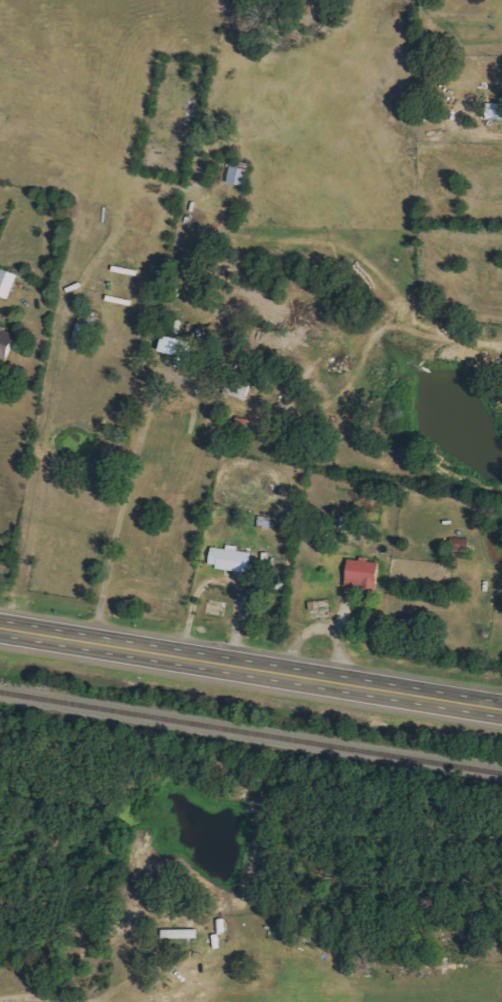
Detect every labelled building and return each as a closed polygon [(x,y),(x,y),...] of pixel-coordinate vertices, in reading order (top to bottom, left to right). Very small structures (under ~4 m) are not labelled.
[(500,103),(500,110),(493,110),(492,119),(501,120),(501,103),(500,103)] [(229,184),(248,186),(251,163),(232,161),(229,184)] [(19,274),(1,269),(0,272),(0,296),(11,299),(19,274)] [(98,318),(80,316),(77,337),(95,339),(98,318)] [(22,335),(0,326),(0,358),(10,363),(22,335)] [(193,342),(167,335),(163,351),(189,358),(193,342)] [(227,393),(247,401),(254,383),(233,376),(227,393)] [(470,538),(453,539),(453,553),(471,553),(470,538)] [(252,573),(255,552),(213,547),(211,568),(252,573)] [(381,562),(350,561),(349,587),(380,588),(381,562)] [(310,603),(311,611),(332,607),(331,599),(310,603)]
